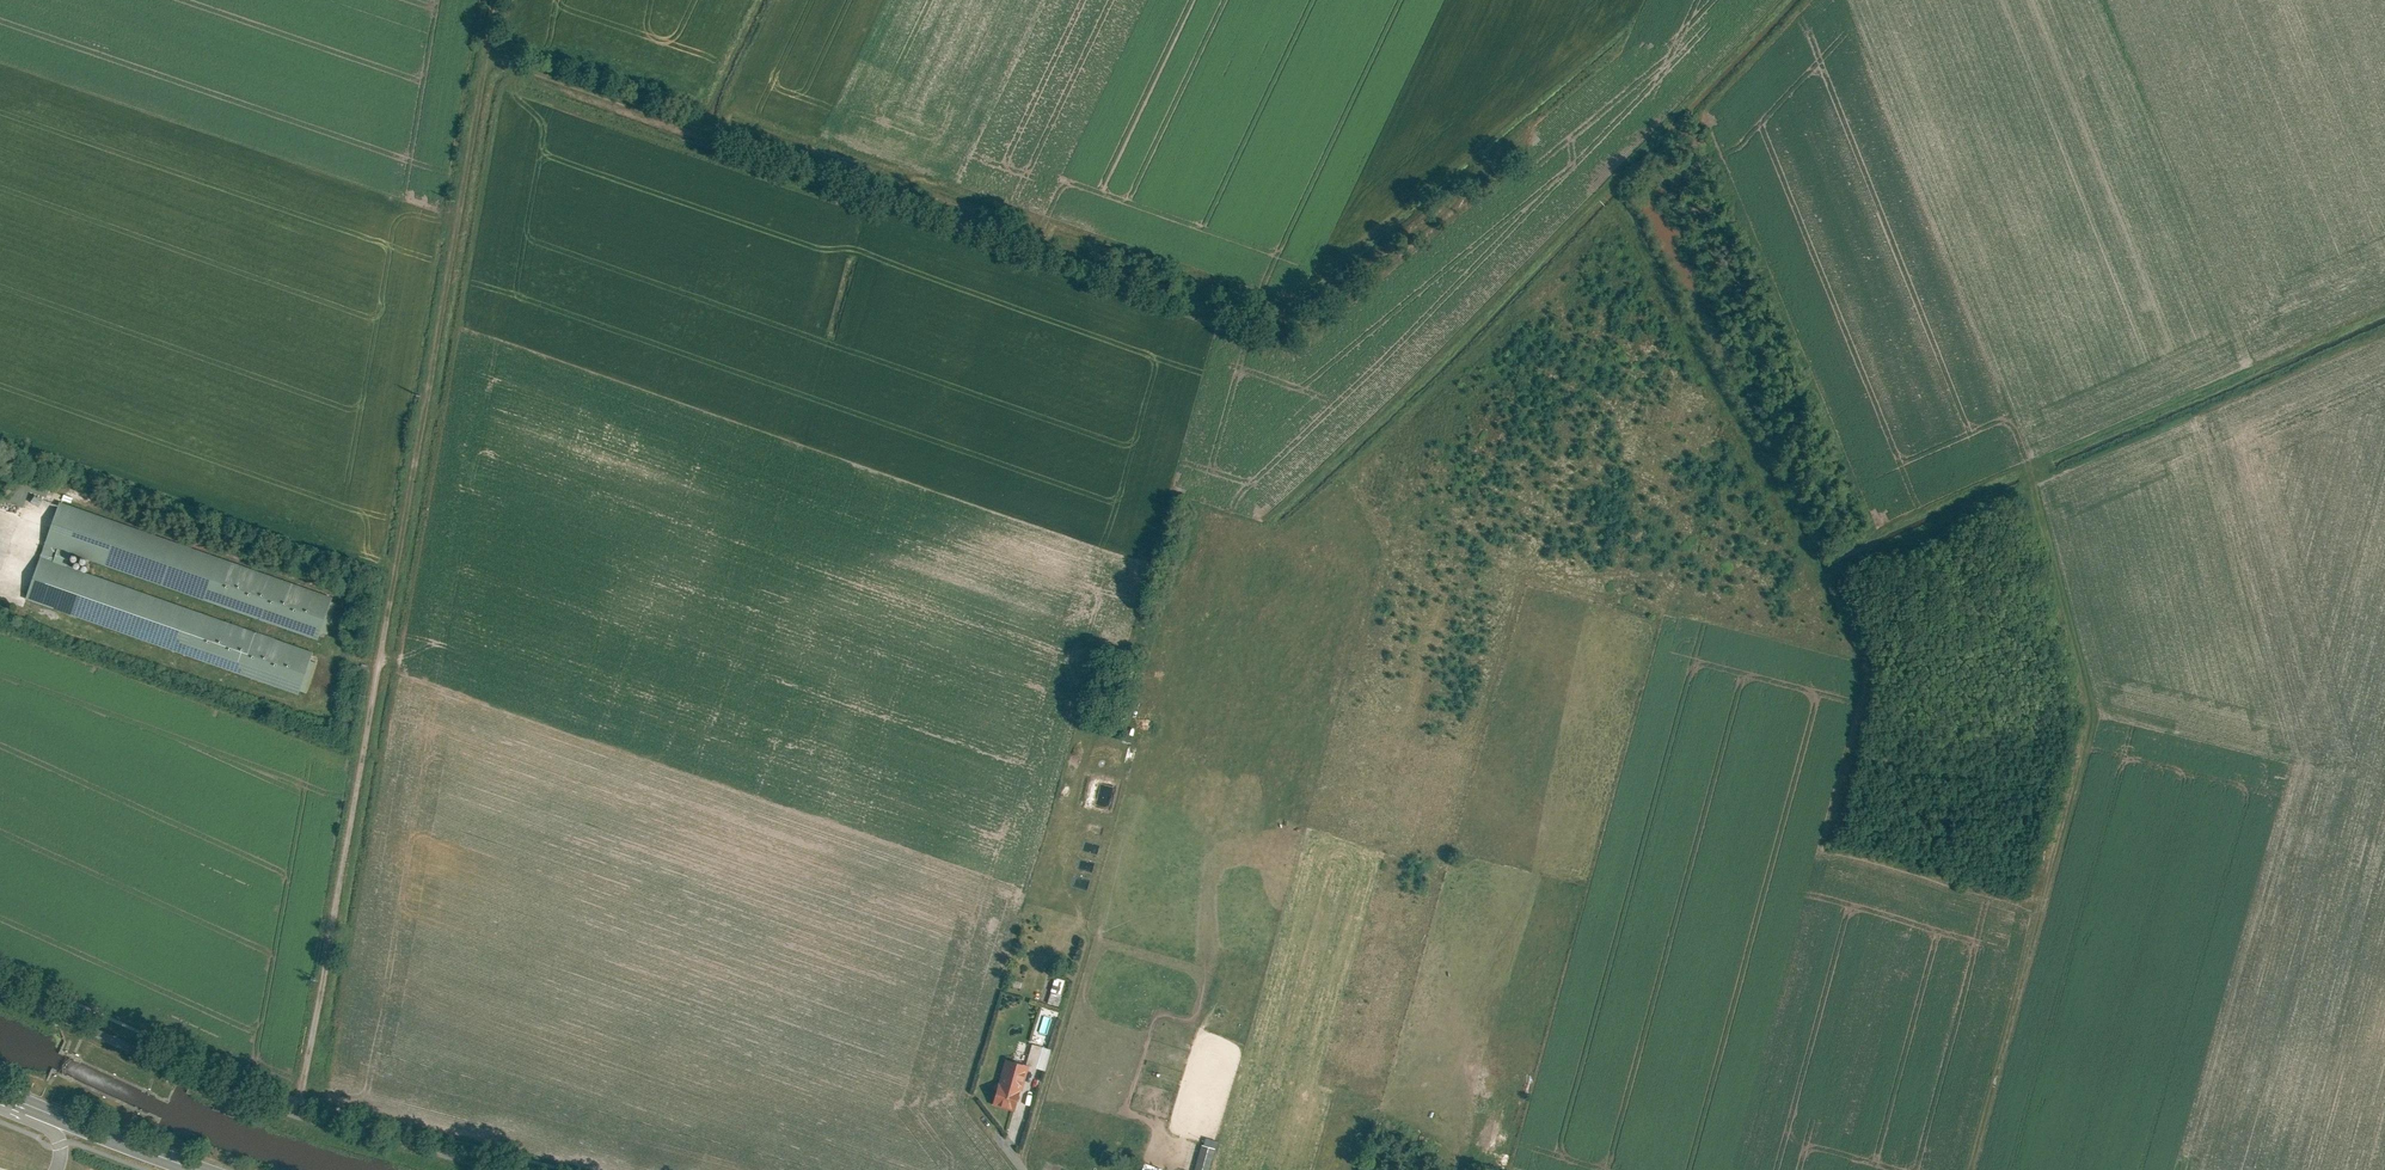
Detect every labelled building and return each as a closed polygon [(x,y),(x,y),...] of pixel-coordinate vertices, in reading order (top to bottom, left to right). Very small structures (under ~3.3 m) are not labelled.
[(321,593),(50,499),(36,538),(307,632),(321,593)] [(303,647),(32,552),(18,593),(289,688),(303,647)] [(1052,976),(1044,1002),(1056,1005),(1064,980),(1052,976)] [(1032,1044),(1026,1066),(1045,1071),(1051,1050),(1032,1044)] [(1006,1060),(993,1104),(1014,1110),(1026,1070),(1015,1067),(1016,1063),(1013,1062),(1006,1060)] [(1195,1161),(1193,1169),(1206,1169),(1215,1141),(1201,1137),(1194,1161),(1195,1161)]
